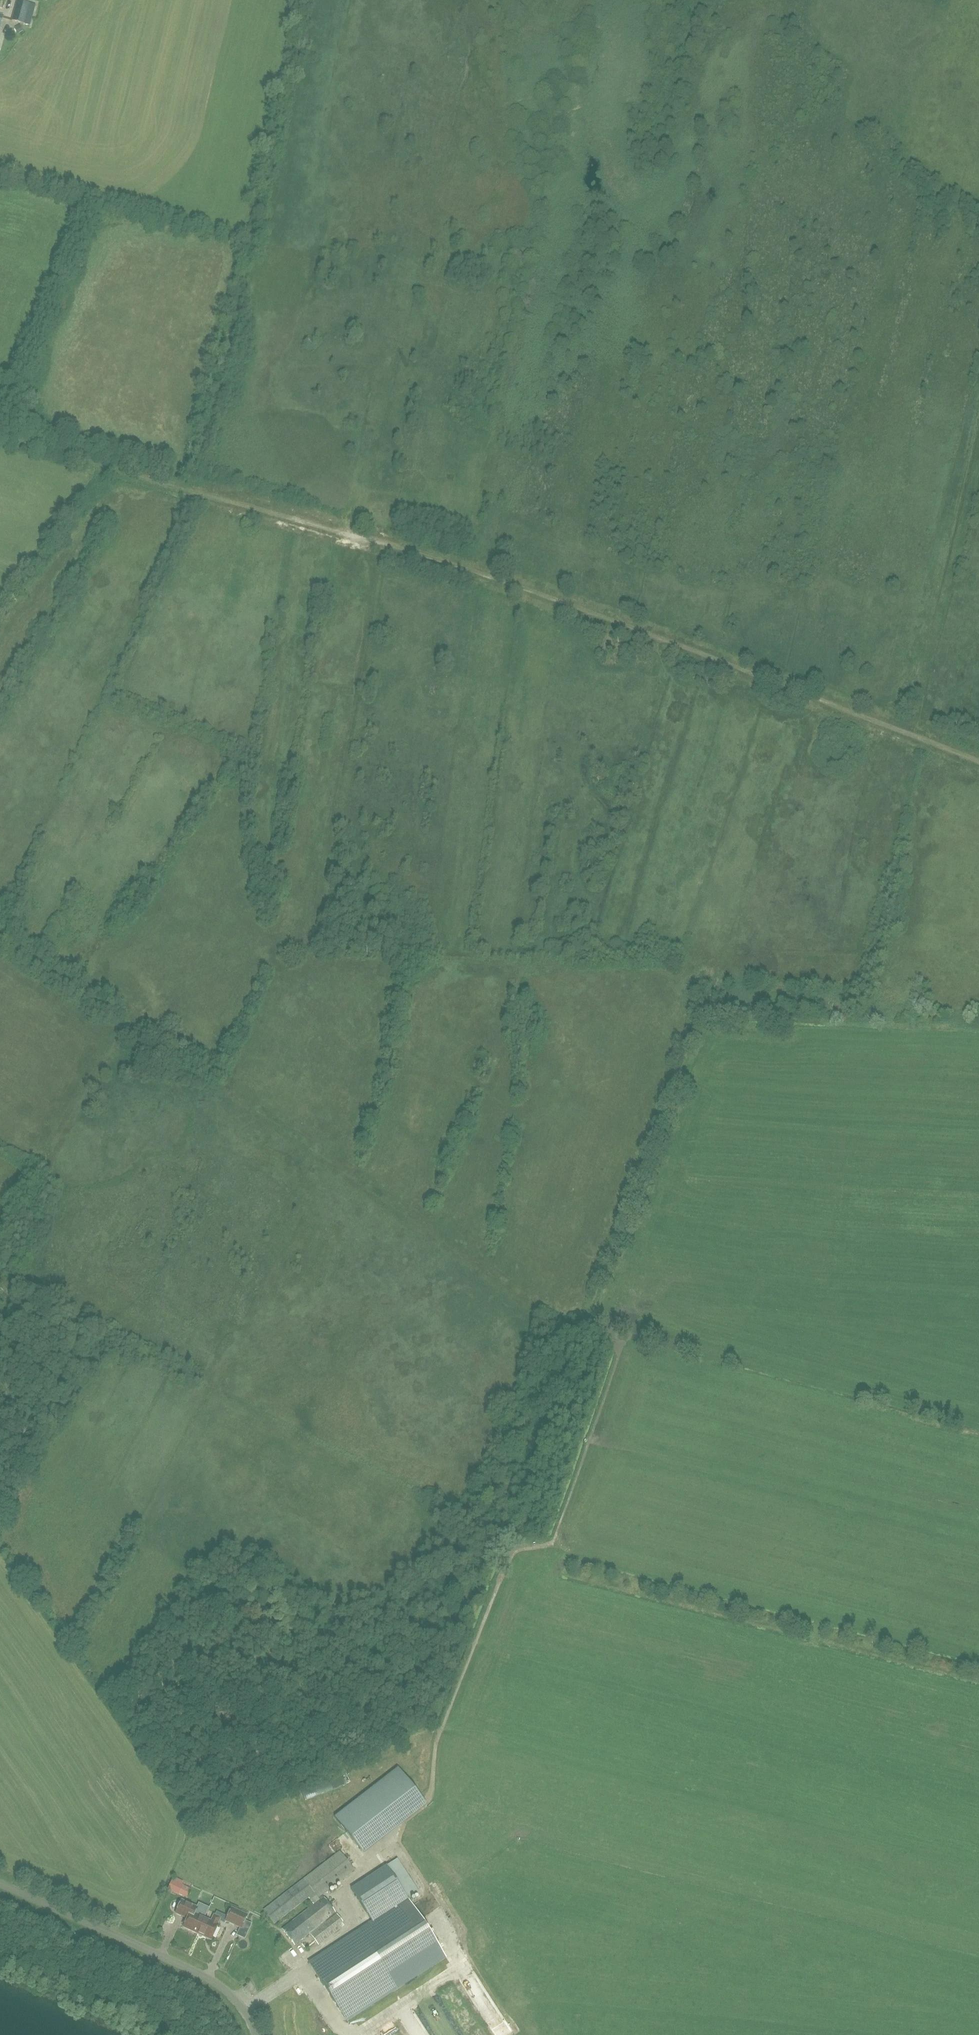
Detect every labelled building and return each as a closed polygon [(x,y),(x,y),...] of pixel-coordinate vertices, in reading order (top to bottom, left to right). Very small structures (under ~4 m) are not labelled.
[(18,0),(17,0),(11,20),(24,24),(30,3),(18,0)] [(399,1771),(336,1813),(350,1833),(339,1840),(346,1850),(352,1846),(356,1852),(353,1854),(359,1862),(366,1857),(361,1849),(428,1803),(413,1780),(408,1784),(399,1771)] [(342,1777),(306,1793),(309,1800),(345,1784),(342,1777)] [(355,1871),(340,1851),(302,1880),(263,1911),(274,1924),(309,1898),(314,1905),(322,1898),(321,1897),(355,1871)] [(351,1936),(313,1960),(342,2004),(436,1943),(408,1901),(420,1893),(398,1858),(386,1866),(386,1865),(351,1888),(371,1920),(350,1934),(351,1936)] [(167,1890),(179,1895),(186,1898),(190,1889),(183,1886),(183,1885),(182,1884),(183,1882),(175,1878),(173,1880),(172,1880),(167,1890)] [(322,1898),(314,1905),(284,1928),(282,1929),(295,1945),(315,1929),(319,1934),(314,1939),(319,1945),(343,1926),(322,1898)] [(199,1933),(206,1917),(196,1913),(199,1906),(183,1899),(177,1913),(188,1918),(185,1926),(199,1933)] [(233,1907),(227,1920),(243,1927),(249,1914),(233,1907)] [(206,1917),(199,1933),(201,1935),(203,1936),(205,1935),(213,1939),(220,1923),(219,1923),(222,1917),(215,1914),(213,1920),(206,1917)]
